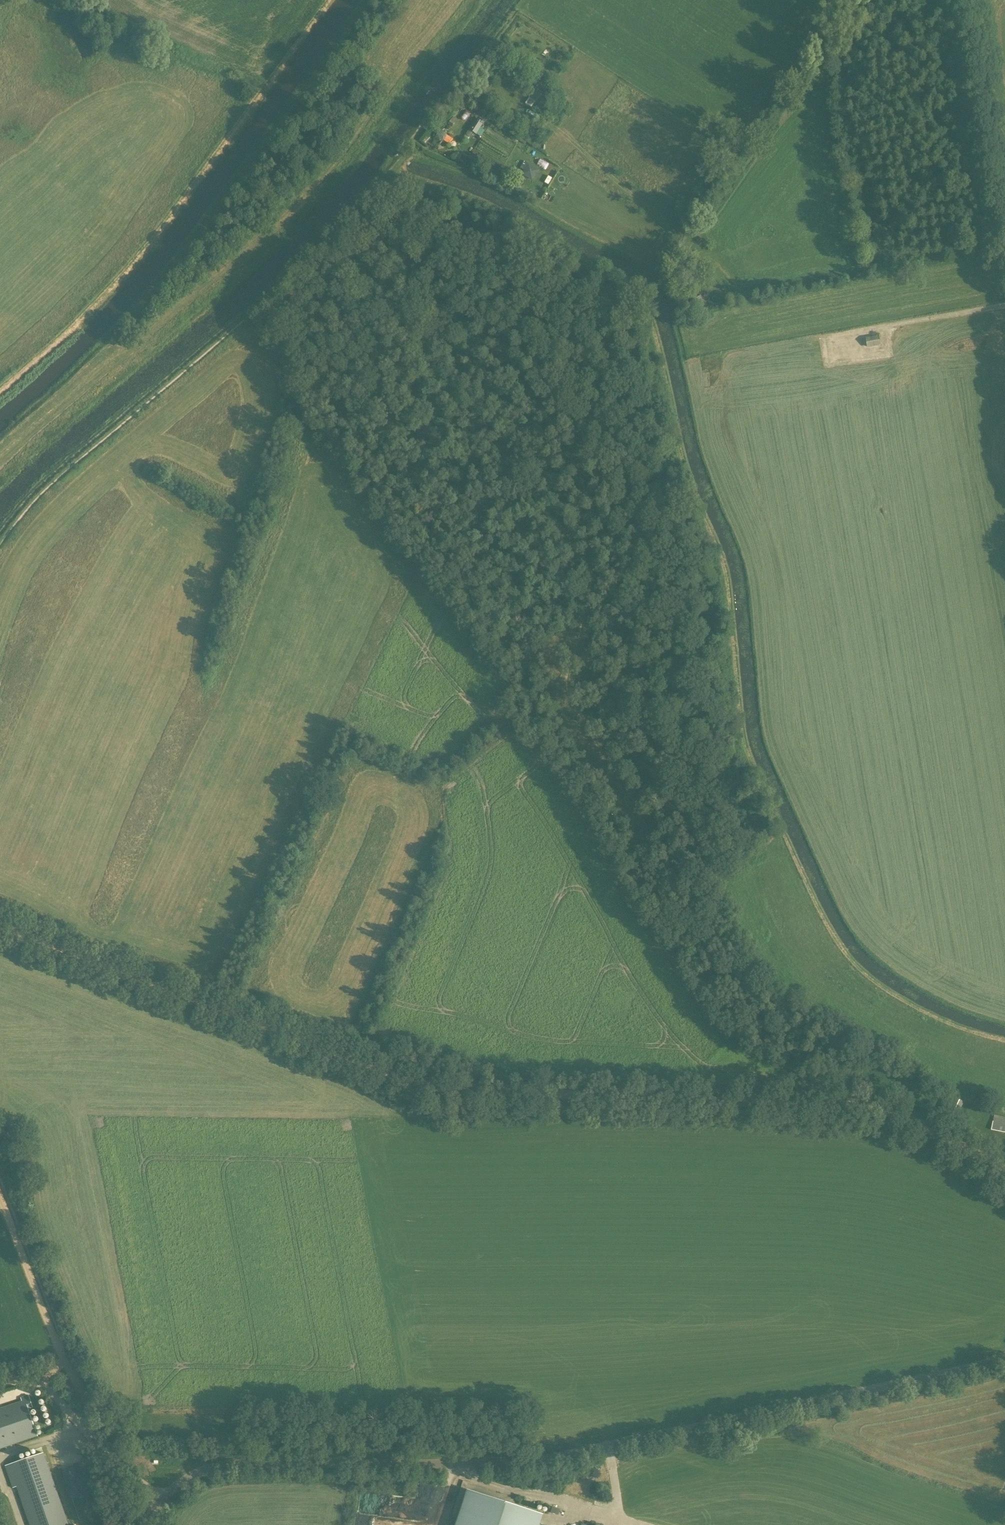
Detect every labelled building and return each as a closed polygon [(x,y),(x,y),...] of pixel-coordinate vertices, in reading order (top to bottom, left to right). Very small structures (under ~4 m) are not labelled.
[(535,102),(542,92),(535,87),(528,97),(535,102)] [(483,123),(477,119),(476,118),(469,130),(476,135),(483,123)] [(435,137),(441,142),(447,135),(441,130),(435,137)] [(534,180),(540,168),(527,162),(522,174),(534,180)] [(867,348),(880,346),(879,335),(865,337),(867,348)] [(994,1115),(991,1130),(1004,1133),(1004,1117),(994,1115)] [(26,1400),(0,1408),(0,1450),(38,1437),(29,1408),(33,1407),(30,1399),(26,1400)] [(16,1488),(29,1524),(69,1524),(44,1452),(6,1465),(12,1489),(16,1488)] [(543,1514),(467,1489),(455,1524),(540,1524),(543,1514)] [(561,1506),(552,1505),(551,1512),(559,1514),(561,1506)]
